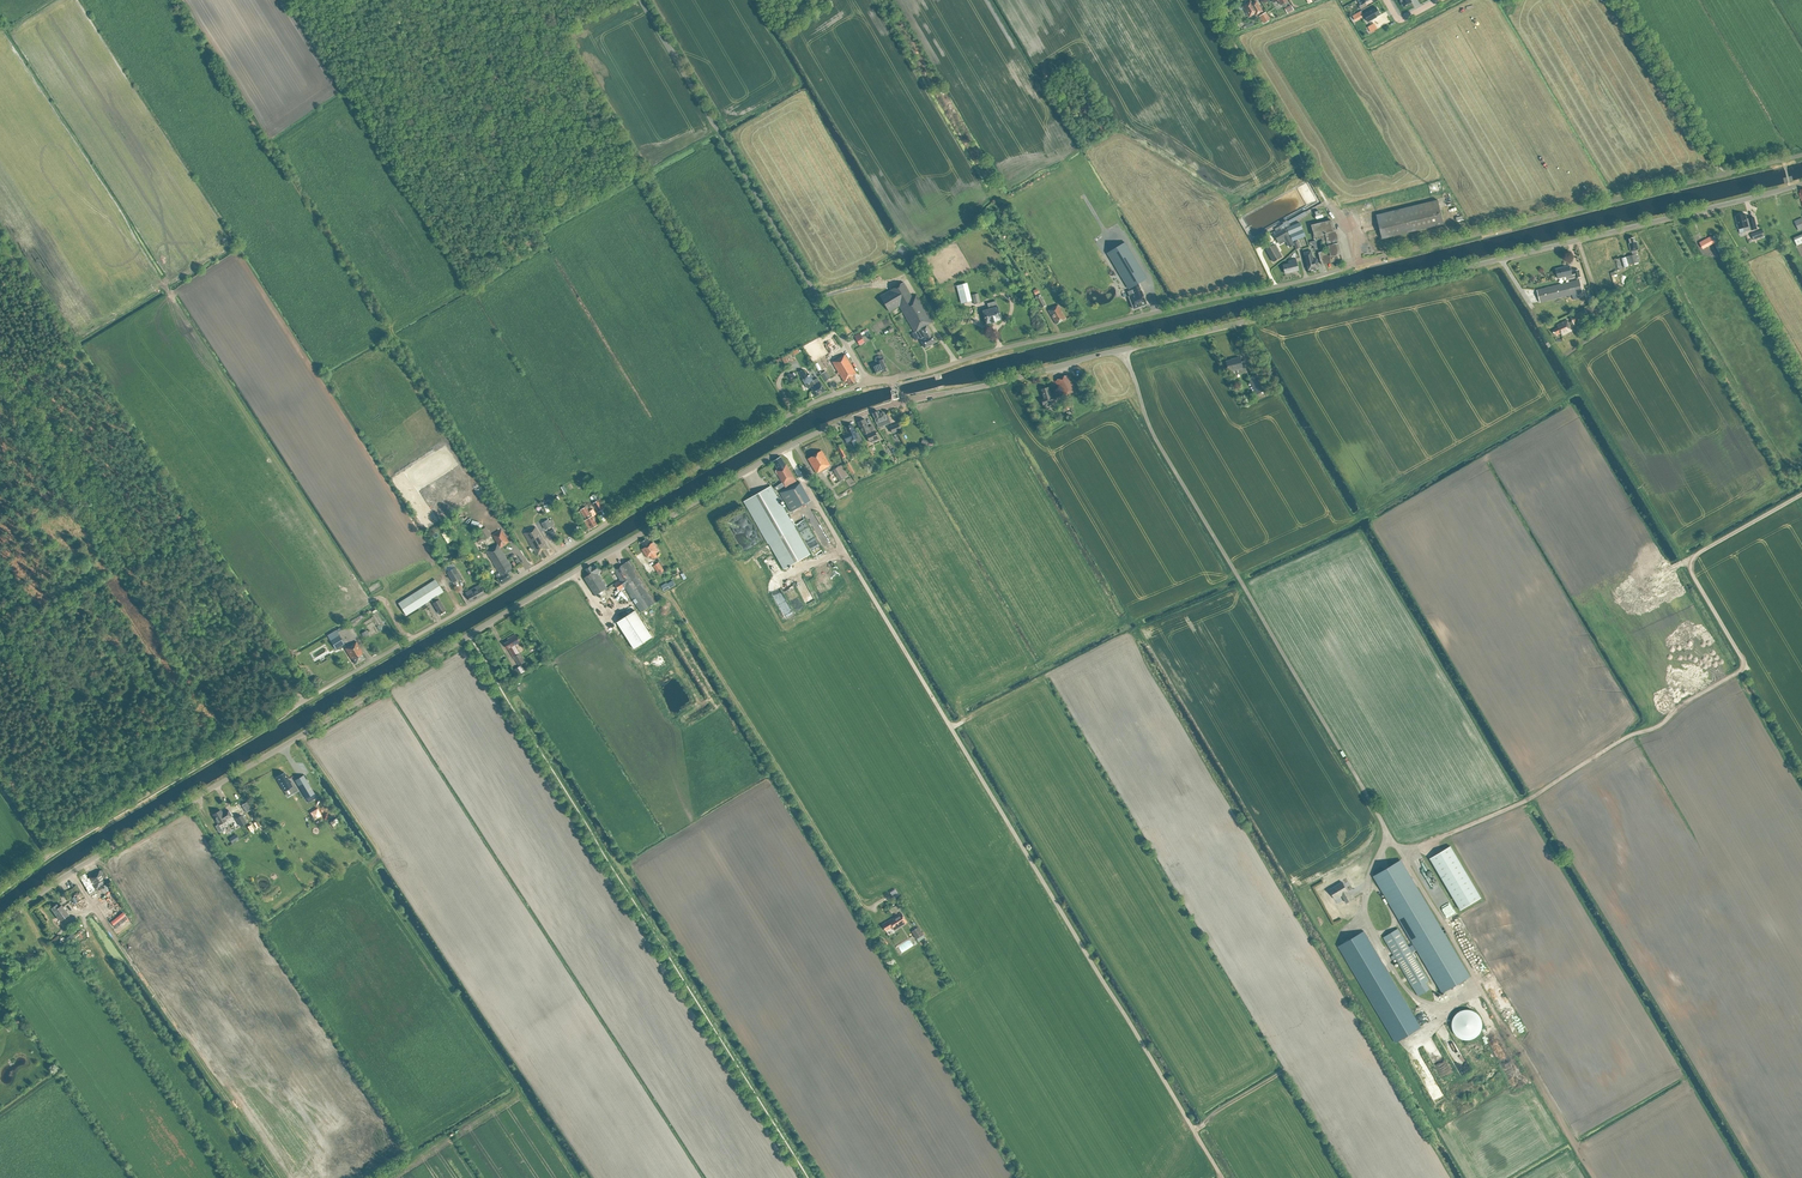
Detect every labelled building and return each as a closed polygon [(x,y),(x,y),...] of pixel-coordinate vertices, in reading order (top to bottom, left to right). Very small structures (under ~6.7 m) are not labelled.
[(1361,5),(1359,6),(1361,9),(1367,6),(1365,3),(1370,0),(1359,0),(1361,5)] [(1258,14),(1262,11),(1256,1),(1251,3),(1250,1),(1243,6),(1246,12),(1245,13),(1247,16),(1248,16),(1249,17),(1256,12),(1258,14)] [(1294,10),(1291,5),(1285,9),(1288,14),(1294,10)] [(1373,10),(1364,15),(1369,22),(1377,17),(1381,15),(1377,8),(1373,10)] [(1270,19),(1266,12),(1260,15),(1264,22),(1270,19)] [(1383,239),(1444,224),(1438,200),(1377,215),(1383,239)] [(1306,211),(1282,224),(1283,227),(1307,213),(1306,211)] [(1747,219),(1746,213),(1735,215),(1738,229),(1744,228),(1745,232),(1757,229),(1754,217),(1747,219)] [(1341,260),(1332,220),(1311,225),(1315,239),(1322,238),(1325,249),(1329,248),(1329,250),(1318,253),(1320,258),(1318,259),(1318,262),(1320,261),(1321,265),(1341,260)] [(1289,235),(1302,229),(1299,222),(1285,228),(1288,235),(1289,235)] [(1276,230),(1273,232),(1275,235),(1274,235),(1277,241),(1284,237),(1290,247),(1294,245),(1285,229),(1281,231),(1281,230),(1280,228),(1276,230)] [(1302,229),(1289,235),(1292,241),(1305,236),(1302,229)] [(1753,240),(1765,236),(1763,230),(1751,234),(1753,240)] [(1801,243),(1801,235),(1794,238),(1794,239),(1797,245),(1801,243)] [(1636,242),(1634,237),(1629,238),(1630,243),(1629,243),(1631,251),(1632,255),(1627,256),(1629,265),(1638,262),(1636,254),(1637,254),(1636,250),(1638,249),(1637,241),(1636,242)] [(1703,248),(1713,242),(1711,238),(1711,237),(1700,243),(1703,248)] [(1309,241),(1312,250),(1318,249),(1316,240),(1309,241)] [(1138,284),(1146,279),(1130,251),(1125,243),(1107,253),(1129,289),(1130,288),(1138,284)] [(1266,249),(1273,262),(1282,257),(1275,244),(1266,249)] [(1313,260),(1310,251),(1303,252),(1308,270),(1318,268),(1316,259),(1313,260)] [(1285,273),(1298,270),(1295,259),(1289,260),(1290,263),(1283,265),(1285,273)] [(1572,275),(1570,266),(1556,269),(1558,278),(1564,277),(1565,280),(1576,277),(1576,278),(1581,277),(1579,269),(1574,270),(1575,274),(1572,275)] [(1579,293),(1583,292),(1579,280),(1537,290),(1540,302),(1571,295),(1579,293)] [(912,298),(904,282),(880,296),(889,312),(899,306),(915,332),(918,338),(919,338),(921,340),(921,341),(925,348),(937,341),(932,334),(927,325),(932,322),(917,295),(912,298)] [(956,285),(961,303),(970,301),(965,283),(956,285)] [(1138,284),(1130,288),(1131,290),(1132,289),(1134,294),(1128,296),(1133,309),(1146,304),(1142,291),(1141,291),(1138,284)] [(974,304),(980,302),(978,294),(972,295),(974,304)] [(1041,308),(1046,305),(1041,296),(1037,297),(1036,298),(1035,298),(1041,308)] [(986,324),(1002,320),(996,301),(987,303),(989,309),(983,311),(986,324)] [(1056,324),(1066,319),(1057,305),(1048,310),(1056,324)] [(1574,324),(1588,317),(1585,310),(1570,317),(1574,324)] [(1562,335),(1572,330),(1567,319),(1557,324),(1558,327),(1552,330),(1554,334),(1556,333),(1556,335),(1561,333),(1562,335)] [(859,345),(865,342),(859,333),(854,336),(859,345)] [(835,338),(826,343),(831,351),(840,346),(835,338)] [(805,353),(812,349),(809,342),(801,346),(805,353)] [(799,352),(797,349),(782,359),(785,364),(788,363),(786,359),(793,355),(793,356),(799,352)] [(856,382),(852,376),(856,373),(844,354),(832,362),(844,382),(846,381),(848,384),(850,383),(851,385),(856,382)] [(879,363),(873,366),(876,373),(882,371),(884,372),(887,371),(887,369),(885,363),(886,363),(884,358),(882,355),(880,356),(882,359),(878,361),(879,363)] [(1240,362),(1239,357),(1231,359),(1232,360),(1226,361),(1228,371),(1231,370),(1232,375),(1239,373),(1240,374),(1247,372),(1244,361),(1240,362)] [(807,376),(804,370),(800,373),(804,379),(803,380),(808,388),(811,387),(816,397),(825,391),(820,381),(820,382),(817,378),(813,380),(810,374),(807,376)] [(831,378),(826,371),(820,374),(825,382),(831,378)] [(1064,398),(1076,391),(1067,374),(1055,381),(1064,398)] [(1256,395),(1265,390),(1257,374),(1248,378),(1256,395)] [(1050,396),(1048,387),(1041,389),(1044,399),(1041,399),(1043,405),(1054,402),(1052,395),(1050,396)] [(879,414),(878,411),(873,414),(876,423),(877,423),(879,427),(890,422),(887,414),(885,415),(884,413),(879,414)] [(868,427),(865,419),(857,422),(863,435),(866,433),(870,442),(873,441),(874,442),(879,440),(872,426),(868,427)] [(856,434),(852,424),(845,427),(848,433),(843,435),(846,442),(851,440),(851,441),(855,439),(858,446),(863,443),(859,433),(856,434)] [(892,433),(900,430),(898,424),(890,427),(892,433)] [(844,451),(842,446),(837,449),(842,458),(847,455),(845,451),(844,451)] [(816,473),(830,465),(822,450),(808,459),(816,473)] [(786,465),(780,456),(773,461),(778,469),(775,471),(777,473),(786,487),(797,481),(788,468),(788,467),(786,464),(786,465)] [(839,480),(848,475),(841,464),(833,469),(839,480)] [(800,481),(780,493),(791,512),(811,501),(800,481)] [(783,569),(810,554),(771,486),(744,501),(783,569)] [(600,499),(593,503),(598,512),(604,508),(606,508),(600,499)] [(586,507),(581,510),(585,518),(586,518),(587,519),(584,521),(590,530),(597,525),(592,516),(596,514),(593,508),(589,511),(586,507)] [(464,510),(457,513),(461,520),(467,518),(464,510)] [(478,528),(480,521),(472,519),(470,526),(478,528)] [(545,530),(552,526),(548,520),(542,523),(545,530)] [(550,555),(546,549),(548,547),(535,526),(524,533),(537,555),(540,554),(542,557),(544,556),(545,558),(550,555)] [(484,540),(491,535),(486,527),(479,531),(484,540)] [(502,584),(512,578),(508,573),(514,569),(500,548),(509,542),(501,529),(491,535),(497,544),(486,551),(500,573),(496,575),(502,584)] [(647,541),(646,539),(641,542),(645,547),(642,549),(647,557),(658,551),(653,542),(650,544),(648,540),(647,541)] [(630,560),(614,570),(620,579),(615,583),(620,591),(625,588),(641,612),(657,602),(630,560)] [(654,566),(660,575),(664,572),(658,563),(654,566)] [(589,575),(584,578),(595,595),(605,589),(607,588),(598,574),(599,573),(598,572),(599,571),(596,565),(592,568),(590,566),(586,569),(589,575)] [(454,582),(462,577),(456,567),(447,572),(454,582)] [(430,600),(439,614),(445,611),(436,596),(442,592),(435,580),(398,603),(406,615),(430,600)] [(667,582),(661,586),(664,591),(670,588),(675,585),(673,580),(667,584),(667,582)] [(479,585),(466,592),(468,595),(467,596),(471,602),(484,594),(479,585)] [(634,649),(652,637),(635,610),(617,622),(634,649)] [(335,649),(344,644),(335,630),(327,635),(335,649)] [(525,662),(515,645),(520,642),(515,634),(509,638),(510,640),(505,643),(508,649),(508,648),(511,654),(512,653),(514,657),(516,656),(521,664),(525,662)] [(355,664),(365,658),(361,652),(362,652),(356,641),(344,648),(351,659),(351,658),(355,664)] [(519,674),(523,672),(524,671),(521,666),(520,667),(516,669),(519,674)] [(292,787),(284,772),(276,777),(284,791),(292,787)] [(295,780),(306,799),(314,794),(303,775),(295,780)] [(246,812),(251,809),(247,802),(242,805),(246,812)] [(318,807),(309,813),(314,821),(323,816),(318,807)] [(232,816),(228,809),(222,813),(220,809),(213,814),(215,817),(214,818),(218,825),(227,820),(232,816)] [(240,826),(247,822),(242,814),(236,818),(240,826)] [(257,821),(247,827),(250,832),(260,826),(257,821)] [(1460,910),(1482,897),(1451,846),(1430,858),(1460,910)] [(1469,976),(1401,860),(1374,876),(1414,944),(1409,947),(1398,929),(1384,937),(1414,989),(1429,980),(1412,952),(1417,949),(1443,992),(1469,976)] [(100,887),(108,882),(100,870),(88,878),(95,889),(99,886),(100,887)] [(1352,899),(1342,882),(1330,889),(1335,899),(1342,895),(1346,902),(1352,899)] [(61,905),(59,907),(56,904),(51,908),(60,921),(69,914),(61,905)] [(115,928),(128,918),(123,912),(111,922),(115,928)] [(894,930),(907,922),(901,913),(882,924),(886,930),(886,929),(891,926),(894,930)] [(923,935),(918,927),(912,931),(917,939),(923,935)] [(1364,931),(1339,946),(1396,1042),(1421,1027),(1364,931)] [(59,937),(57,934),(50,939),(52,942),(59,937)] [(1526,960),(1512,967),(1515,974),(1518,972),(1519,974),(1526,971),(1523,966),(1528,963),(1526,960)] [(1470,1039),(1475,1038),(1478,1035),(1481,1031),(1482,1026),(1482,1021),(1480,1016),(1476,1012),(1472,1010),(1467,1009),(1463,1010),(1458,1012),(1454,1016),(1452,1021),(1452,1026),(1453,1031),(1455,1034),(1459,1037),(1464,1039),(1470,1039)] [(10,1029),(20,1022),(17,1018),(7,1025),(10,1029)]
